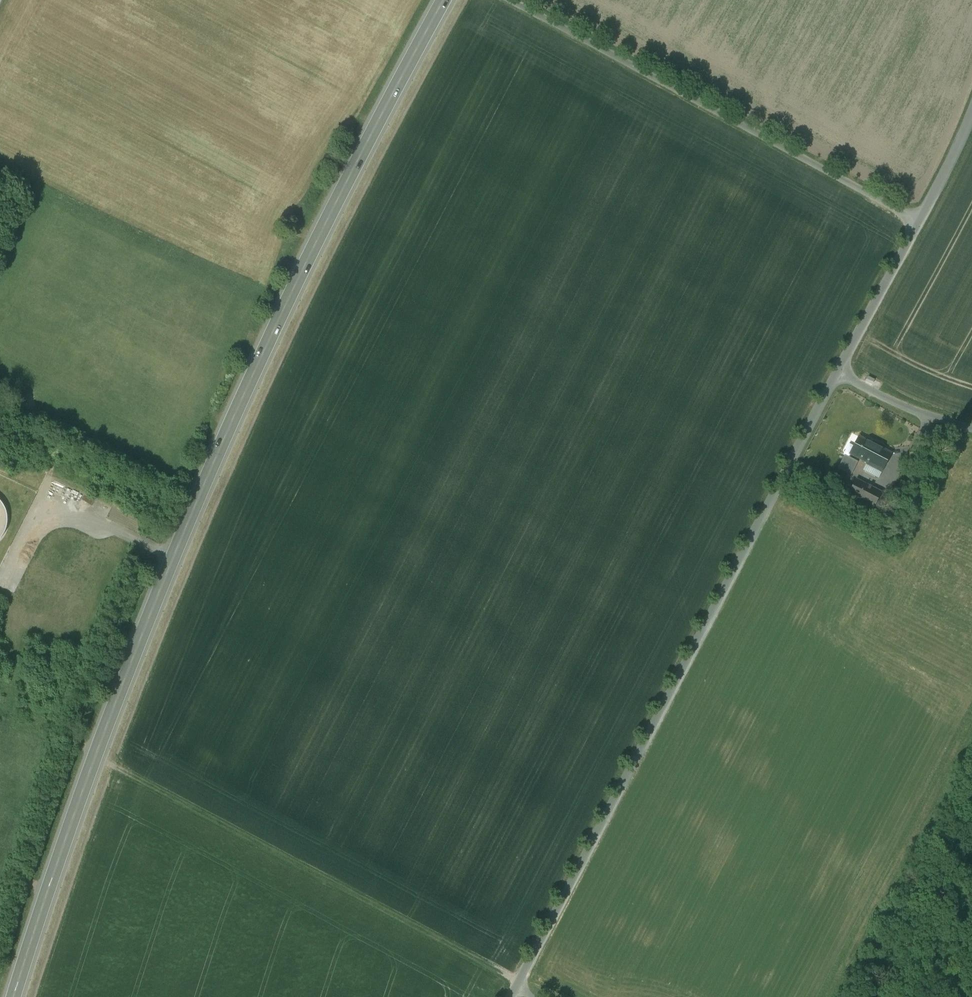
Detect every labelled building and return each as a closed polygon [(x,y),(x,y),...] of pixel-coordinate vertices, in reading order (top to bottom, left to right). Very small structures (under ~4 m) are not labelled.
[(890,454),(859,438),(850,454),(869,464),(868,467),(880,474),(890,454)] [(844,456),(838,468),(849,474),(855,461),(844,456)] [(881,493),(856,480),(848,495),(874,508),(881,493)] [(874,508),(848,495),(845,500),(871,513),(874,508)]
